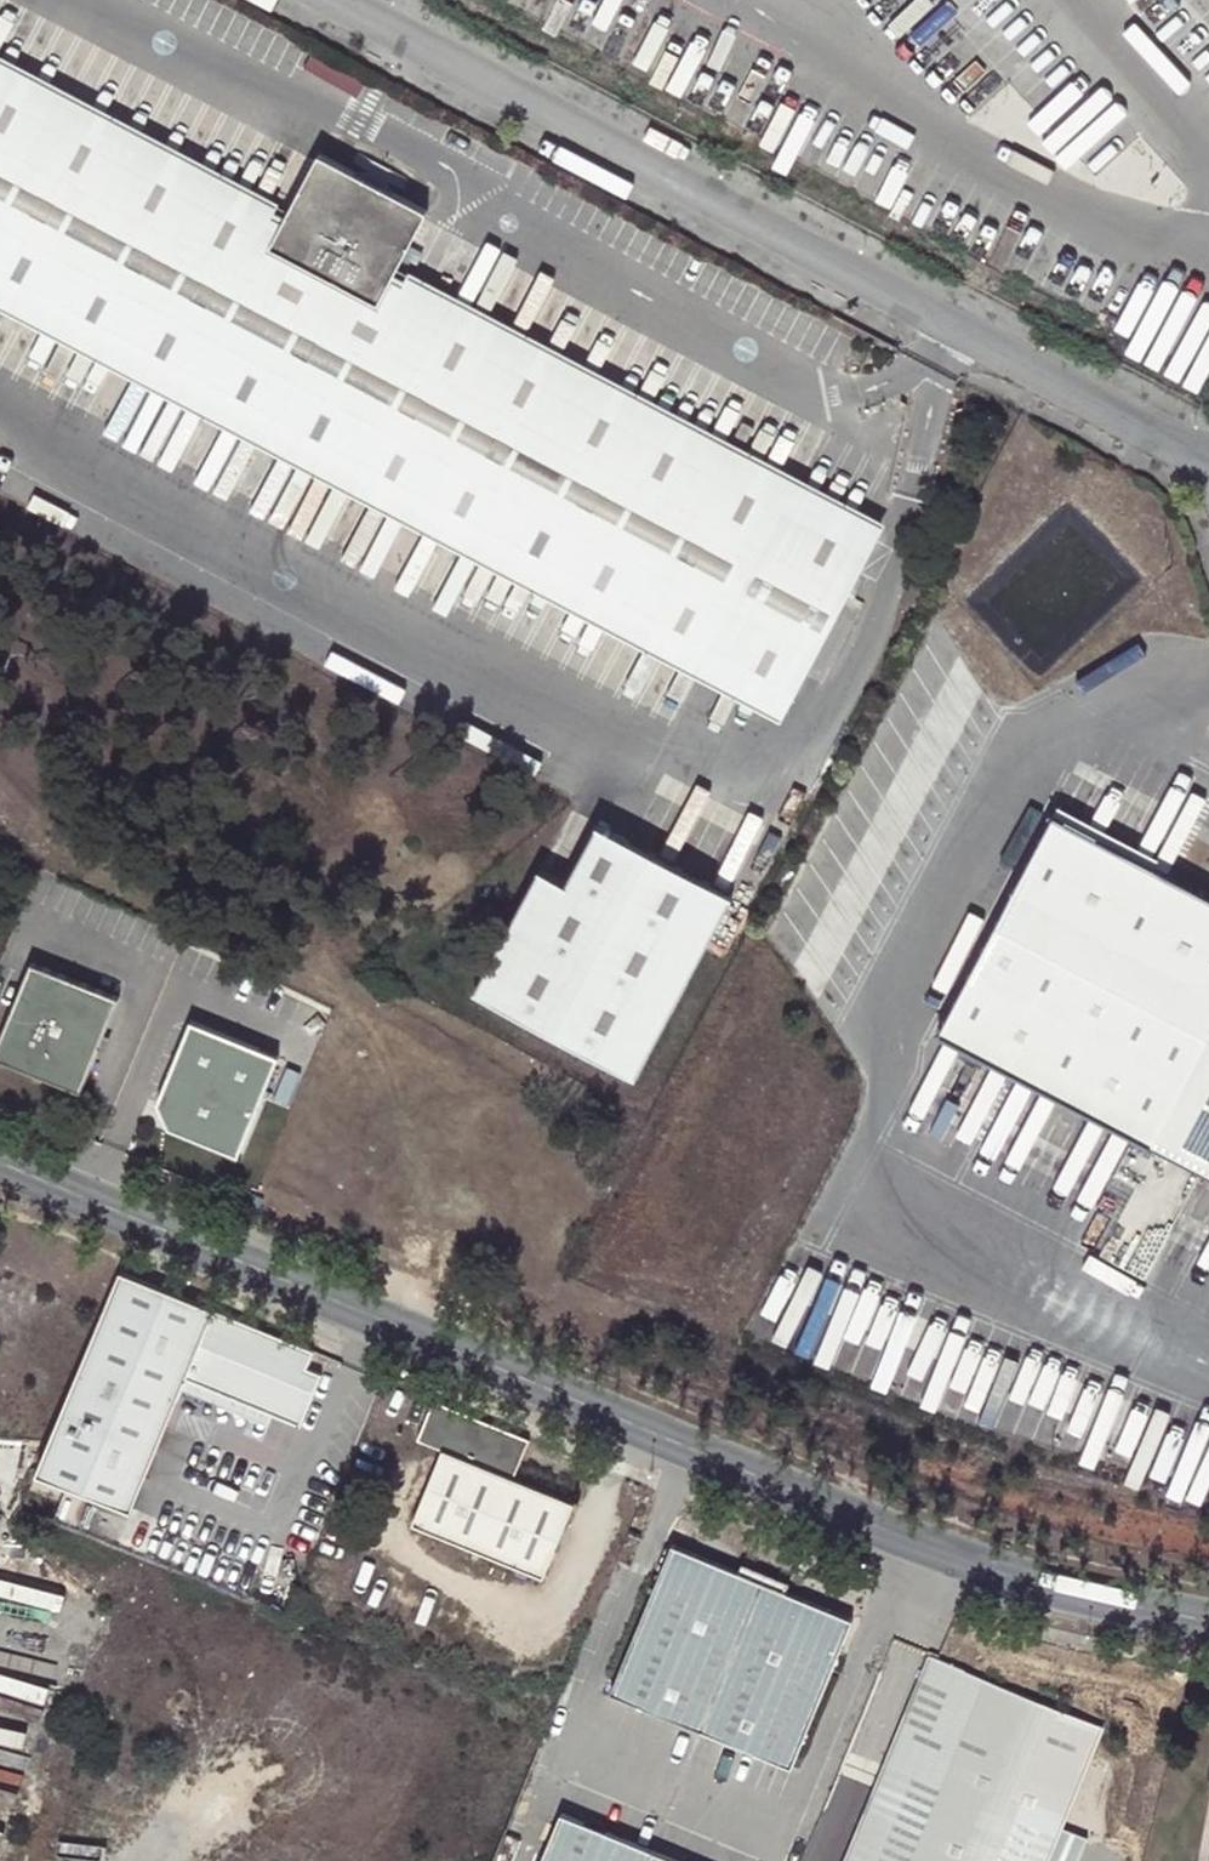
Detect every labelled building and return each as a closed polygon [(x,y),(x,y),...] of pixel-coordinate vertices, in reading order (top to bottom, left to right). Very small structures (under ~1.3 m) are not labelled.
[(278,231),(289,210),(0,59),(0,85),(278,231)] [(278,231),(0,85),(0,284),(705,653),(787,496),(385,287),(395,265),(424,210),(318,155),(289,210),(278,231)] [(395,265),(385,287),(787,496),(798,476),(395,265)] [(694,674),(705,653),(0,284),(0,312),(694,674)] [(1052,817),(941,1027),(1208,1169),(1208,899),(1052,817)] [(633,1078),(726,896),(593,827),(564,885),(536,871),(473,995),(633,1078)] [(123,999),(36,961),(0,1043),(0,1056),(83,1092),(100,1054),(92,1050),(99,1034),(107,1037),(123,999)] [(242,1158),(283,1058),(205,1026),(194,1022),(160,1104),(171,1129),(242,1158)] [(107,1037),(99,1034),(92,1050),(100,1054),(107,1037)] [(264,1200),(248,1193),(244,1203),(260,1210),(264,1200)] [(33,1475),(128,1514),(182,1382),(296,1429),(317,1377),(303,1371),(311,1350),(119,1270),(101,1311),(46,1442),(33,1475)] [(530,1439),(434,1399),(417,1438),(442,1449),(411,1522),(543,1577),(574,1502),(514,1477),(530,1439)] [(611,1693),(788,1769),(837,1653),(850,1622),(786,1595),(740,1576),(673,1547),(671,1553),(667,1551),(659,1569),(664,1571),(661,1577),(611,1693)] [(740,1576),(786,1595),(790,1585),(744,1566),(740,1576)] [(849,1860),(1082,1860),(1089,1843),(1060,1831),(1103,1730),(934,1659),(849,1860)] [(560,1813),(539,1860),(673,1860),(560,1813)]
